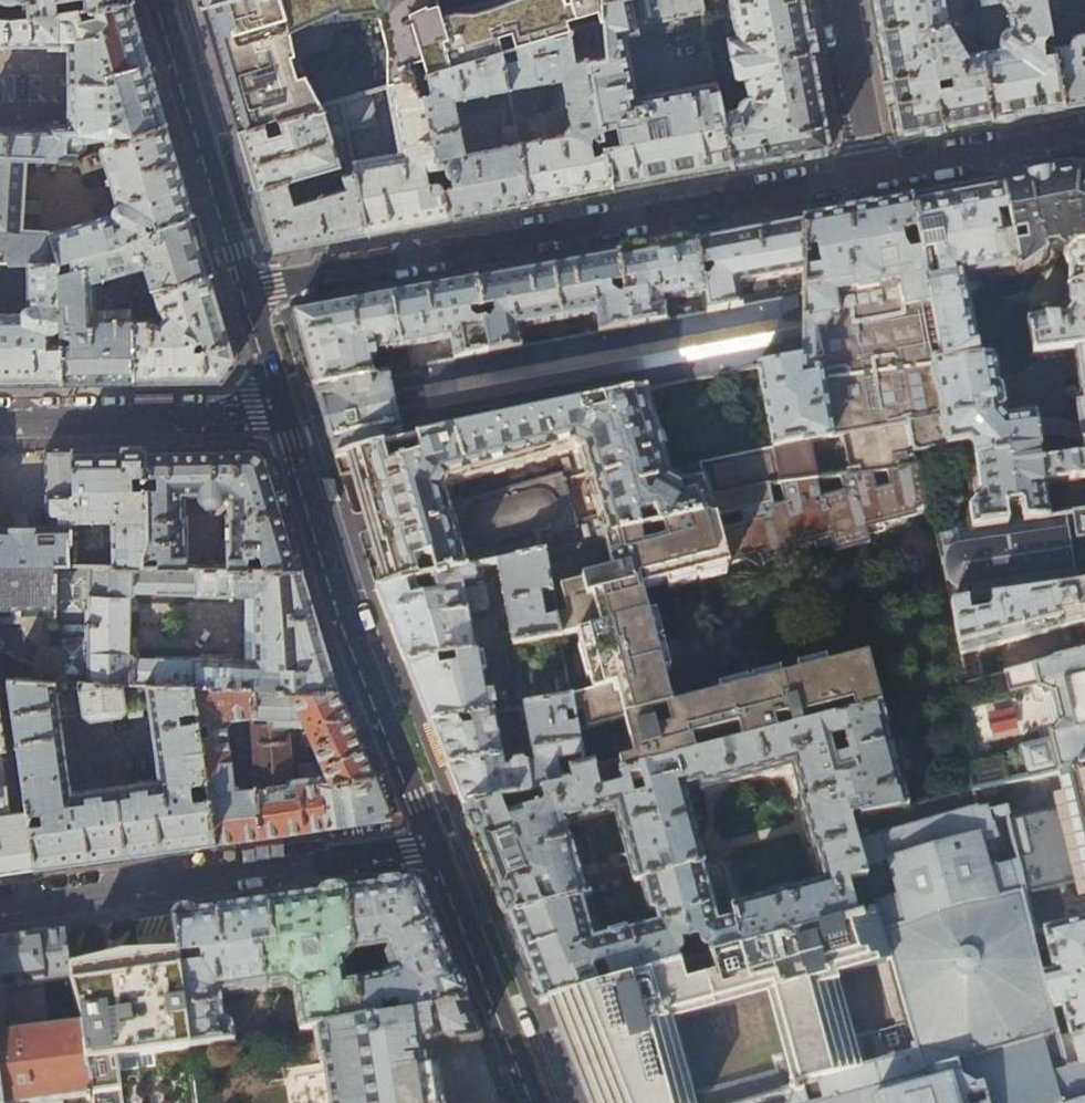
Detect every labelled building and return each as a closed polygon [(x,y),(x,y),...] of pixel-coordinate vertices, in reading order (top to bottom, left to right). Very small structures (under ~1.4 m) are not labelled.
[(6,2),(11,3),(18,1),(19,2),(23,1),(24,18),(133,2),(132,0),(3,0),(6,2)] [(201,6),(219,65),(238,131),(324,106),(309,81),(300,83),(295,59),(337,44),(334,36),(346,29),(382,25),(390,54),(388,86),(422,76),(502,52),(571,32),(594,25),(605,21),(604,3),(604,0),(533,0),(526,3),(477,20),(461,19),(448,23),(440,0),(223,0),(201,6)] [(604,3),(605,21),(607,60),(595,62),(589,63),(602,130),(617,127),(620,144),(605,147),(613,188),(671,177),(732,166),(724,125),(715,127),(712,114),(722,112),(716,84),(636,99),(623,36),(657,30),(657,31),(662,34),(681,30),(685,27),(684,18),(703,15),(700,0),(618,0),(604,3)] [(736,36),(728,38),(734,76),(738,78),(744,77),(748,100),(744,101),(740,108),(722,112),(724,125),(732,166),(791,155),(831,147),(815,58),(804,0),(730,0),(736,36)] [(880,48),(897,135),(939,127),(991,118),(985,87),(987,86),(981,52),(965,55),(947,25),(942,0),(871,0),(880,48)] [(981,4),(999,1),(1005,6),(1010,31),(1006,35),(1004,38),(1003,42),(1004,48),(981,52),(987,86),(985,87),(991,118),(1024,111),(1063,104),(1053,48),(1045,0),(980,0),(981,4)] [(49,45),(50,48),(68,48),(69,83),(105,83),(105,75),(150,62),(140,27),(133,2),(24,18),(14,20),(0,19),(0,45),(49,45)] [(577,63),(571,32),(502,52),(509,91),(563,81),(573,127),(570,127),(566,133),(566,136),(520,144),(531,203),(575,195),(613,188),(605,147),(602,130),(589,63),(588,62),(577,63)] [(1076,35),(1073,37),(1071,40),(1069,45),(1053,48),(1063,104),(1084,100),(1084,34),(1079,34),(1076,35)] [(509,91),(502,52),(422,76),(425,91),(432,90),(432,94),(426,96),(449,219),(489,211),(531,203),(520,144),(516,126),(503,129),(506,146),(466,154),(455,101),(509,91)] [(69,83),(68,125),(49,125),(49,129),(0,128),(0,155),(25,156),(78,158),(76,154),(82,151),(85,148),(87,144),(88,140),(91,139),(94,151),(168,122),(166,114),(150,62),(105,75),(105,83),(69,83)] [(425,91),(422,76),(388,86),(401,152),(353,161),(356,179),(367,234),(408,226),(449,219),(426,96),(425,91)] [(332,127),(324,106),(238,131),(247,160),(255,189),(297,176),(335,165),(343,162),(336,141),(332,127)] [(168,122),(94,151),(78,158),(83,173),(106,166),(115,198),(94,205),(98,218),(52,231),(59,262),(120,244),(148,232),(146,224),(155,222),(158,228),(195,213),(179,159),(168,122)] [(25,156),(0,155),(0,263),(2,263),(28,263),(59,262),(52,231),(21,230),(25,156)] [(367,234),(356,179),(347,181),(350,196),(300,211),(294,190),(345,174),(343,162),(335,165),(297,176),(255,189),(274,251),(321,242),(367,234)] [(1002,183),(1017,268),(1019,277),(1047,256),(1046,250),(1058,247),(1058,249),(1067,255),(1069,251),(1072,249),(1076,248),(1084,248),(1084,172),(1079,169),(1042,176),(1002,183)] [(958,191),(912,200),(942,366),(978,361),(962,279),(1017,268),(1002,183),(958,191)] [(804,220),(803,294),(803,358),(758,367),(774,449),(781,484),(817,480),(810,444),(844,437),(850,476),(872,473),(887,471),(919,467),(917,453),(972,443),(980,501),(968,511),(971,531),(1084,514),(1084,348),(1075,350),(1081,405),(1076,405),(1076,409),(1033,415),(1033,416),(1006,419),(999,414),(1001,412),(994,359),(978,361),(942,366),(912,200),(883,205),(831,215),(804,220)] [(195,213),(158,228),(148,232),(120,244),(59,262),(59,274),(84,267),(85,282),(131,296),(155,290),(213,273),(202,238),(195,213)] [(750,230),(695,240),(706,295),(710,313),(803,294),(804,220),(750,230)] [(658,247),(617,254),(623,283),(635,281),(638,291),(634,295),(625,296),(632,328),(666,321),(662,301),(687,296),(687,298),(706,295),(695,240),(658,247)] [(1076,248),(1072,249),(1069,251),(1067,255),(1067,256),(1069,261),(1069,308),(1070,308),(1070,310),(1063,317),(1047,316),(1040,317),(1027,321),(1033,355),(1075,350),(1084,348),(1084,248),(1076,248)] [(528,271),(476,281),(492,355),(522,349),(518,329),(596,314),(600,334),(632,328),(625,296),(623,283),(617,254),(575,262),(528,271)] [(59,262),(28,263),(28,271),(25,271),(19,278),(20,297),(26,304),(29,304),(29,313),(0,314),(0,384),(15,384),(62,383),(61,337),(50,337),(50,333),(54,332),(58,329),(60,329),(59,274),(59,262)] [(84,267),(59,274),(60,329),(61,337),(62,383),(100,382),(134,381),(132,320),(131,296),(85,282),(84,267)] [(213,273),(155,290),(159,310),(159,311),(160,322),(159,323),(151,320),(132,320),(134,381),(157,381),(177,381),(222,380),(238,357),(231,335),(224,312),(213,273)] [(434,288),(392,296),(403,346),(408,346),(408,347),(452,339),(457,361),(492,355),(476,281),(434,288)] [(803,358),(803,294),(710,313),(666,321),(632,328),(600,334),(522,349),(492,355),(457,361),(413,370),(374,377),(315,389),(324,416),(337,460),(650,391),(758,367),(803,358)] [(370,354),(403,346),(392,296),(293,315),(305,353),(315,389),(374,377),(370,354)] [(769,485),(781,484),(774,449),(700,463),(671,471),(650,391),(337,460),(342,477),(355,474),(360,492),(379,560),(387,588),(485,567),(499,564),(545,554),(607,541),(640,534),(663,529),(716,518),(760,508),(773,505),(769,485)] [(141,550),(141,566),(187,567),(185,516),(183,516),(182,494),(199,494),(201,500),(206,504),(206,506),(219,506),(219,505),(224,500),(229,503),(229,516),(225,516),(227,567),(300,568),(280,500),(268,457),(265,452),(261,448),(255,446),(250,445),(203,446),(145,447),(147,538),(141,550)] [(101,448),(71,448),(71,542),(70,542),(69,565),(141,566),(141,550),(147,538),(145,447),(101,448)] [(55,607),(55,564),(69,565),(70,542),(71,542),(71,448),(45,449),(47,511),(48,516),(52,518),(55,519),(55,526),(20,527),(0,527),(0,607),(55,607)] [(578,726),(579,732),(625,719),(627,728),(612,733),(618,761),(621,774),(697,755),(693,737),(741,724),(745,742),(779,733),(775,718),(791,714),(795,729),(805,727),(802,714),(854,701),(857,713),(881,707),(867,656),(673,706),(643,590),(729,567),(729,565),(831,538),(833,547),(870,537),(867,529),(931,507),(923,467),(919,467),(887,471),(891,487),(877,490),(872,473),(850,476),(841,477),(845,492),(822,497),(817,480),(781,484),(786,503),(773,505),(760,508),(764,519),(719,530),(716,518),(663,529),(667,543),(644,548),(640,534),(607,541),(610,556),(578,564),(582,579),(562,584),(568,612),(557,614),(561,636),(580,632),(593,693),(573,699),(575,714),(578,726)] [(971,531),(937,536),(952,608),(1083,588),(1083,587),(1084,587),(1084,514),(971,531)] [(553,596),(545,554),(499,564),(514,645),(561,636),(557,614),(546,616),(543,598),(553,596)] [(141,566),(69,565),(55,564),(55,607),(54,678),(190,685),(337,690),(317,625),(300,568),(227,567),(187,567),(141,566)] [(486,574),(485,567),(387,588),(376,590),(391,627),(406,665),(474,652),(467,614),(492,609),(488,585),(463,590),(462,582),(483,578),(486,574)] [(1083,587),(1083,588),(952,608),(962,655),(1084,624),(1084,625),(1084,587),(1083,587)] [(477,652),(474,652),(406,665),(413,682),(423,710),(429,724),(489,713),(477,652)] [(1007,675),(1011,693),(1040,686),(1041,690),(1044,690),(1045,691),(1046,691),(1050,694),(1051,699),(1056,698),(1062,725),(1059,726),(1057,733),(1054,733),(1053,742),(1044,742),(1039,741),(1035,742),(1030,744),(1027,747),(1023,749),(1024,754),(1022,759),(1024,766),(1028,772),(1029,779),(1056,772),(1084,766),(1084,654),(1007,675)] [(190,685),(54,678),(6,676),(21,784),(20,785),(20,788),(22,788),(25,811),(33,868),(66,863),(169,849),(214,842),(190,685)] [(190,685),(214,842),(295,831),(327,826),(384,818),(392,817),(357,737),(337,690),(190,685)] [(567,716),(575,714),(573,699),(526,707),(536,765),(528,767),(528,765),(526,765),(523,763),(523,761),(522,762),(521,758),(519,758),(519,762),(514,763),(514,764),(512,767),(511,768),(511,770),(504,771),(493,713),(489,713),(429,724),(436,742),(451,779),(462,808),(573,784),(571,772),(574,771),(572,760),(584,758),(579,732),(578,726),(569,728),(567,716)] [(621,774),(618,761),(574,771),(571,772),(573,784),(462,808),(473,835),(494,890),(505,918),(583,897),(590,895),(583,869),(596,865),(588,838),(570,842),(566,827),(616,813),(635,884),(641,882),(704,865),(698,842),(703,840),(707,836),(709,832),(711,824),(703,794),(793,769),(801,798),(798,799),(813,852),(815,852),(824,884),(791,893),(790,892),(771,897),(771,899),(732,909),(743,948),(858,916),(850,883),(866,878),(850,821),(907,807),(902,787),(900,787),(884,728),(886,728),(881,707),(857,713),(805,727),(795,729),(779,733),(745,742),(732,746),(735,760),(727,763),(723,748),(697,755),(621,774)] [(33,868),(25,811),(9,813),(5,789),(6,789),(6,786),(5,786),(0,751),(0,873),(33,868)] [(1008,822),(1026,899),(1084,884),(1084,766),(1056,772),(1065,809),(1008,822)] [(907,807),(850,821),(866,878),(868,888),(875,911),(889,962),(915,1052),(921,1076),(954,1066),(958,1082),(975,1089),(981,1088),(985,1102),(1084,1102),(1084,1064),(1067,1070),(1060,1041),(1053,1012),(1044,976),(1039,953),(1035,936),(1026,899),(1008,822),(992,826),(987,808),(978,811),(973,792),(907,807)] [(384,818),(327,826),(328,831),(385,823),(384,818)] [(651,912),(656,913),(658,923),(596,940),(583,897),(505,918),(519,954),(539,1004),(566,996),(601,987),(594,971),(606,966),(613,983),(680,965),(678,956),(680,954),(682,951),(682,947),(681,944),(698,938),(699,942),(701,946),(704,948),(708,949),(710,957),(743,948),(732,909),(723,873),(721,870),(717,867),(714,865),(709,864),(704,865),(641,882),(647,908),(649,910),(651,912)] [(345,890),(352,953),(385,949),(388,955),(387,960),(388,966),(390,969),(395,971),(395,973),(379,979),(355,982),(359,1021),(385,1018),(384,1009),(397,1006),(402,1015),(467,1005),(453,971),(429,912),(417,881),(414,880),(345,890)] [(863,915),(875,911),(868,888),(858,891),(863,915)] [(303,896),(267,901),(271,937),(263,938),(264,952),(260,953),(266,992),(267,992),(268,990),(268,988),(289,985),(289,987),(290,989),(294,990),(299,1031),(314,1028),(359,1021),(355,982),(344,982),(343,964),(348,961),(350,957),(352,953),(345,890),(303,896)] [(173,915),(178,955),(179,962),(191,959),(191,955),(200,954),(202,960),(194,961),(194,966),(179,968),(189,1047),(236,1040),(233,1024),(231,1021),(228,1020),(225,1020),(222,995),(244,992),(245,994),(247,995),(266,992),(260,953),(264,952),(263,938),(271,937),(267,901),(227,907),(173,915)] [(875,911),(863,915),(858,916),(743,948),(710,957),(680,965),(613,983),(601,987),(566,996),(575,1028),(595,1102),(694,1102),(673,1022),(762,997),(787,1090),(858,1069),(833,978),(889,962),(875,911)] [(1035,936),(1039,953),(1050,950),(1055,973),(1044,976),(1053,1012),(1064,1009),(1071,1038),(1060,1041),(1067,1070),(1084,1064),(1084,922),(1035,936)] [(0,940),(0,990),(71,980),(69,970),(64,930),(21,937),(0,940)] [(179,962),(178,955),(156,958),(97,966),(69,970),(71,980),(82,1025),(90,1096),(91,1102),(196,1102),(189,1047),(179,968),(179,962)] [(314,1028),(318,1059),(325,1058),(333,1102),(444,1102),(439,1068),(437,1068),(436,1056),(437,1056),(437,1052),(439,1050),(441,1048),(443,1048),(443,1046),(477,1042),(479,1041),(480,1038),(467,1005),(402,1015),(385,1018),(359,1021),(314,1028)] [(0,1037),(0,1089),(2,1102),(31,1102),(52,1102),(60,1102),(60,1100),(90,1096),(82,1025),(0,1037)] [(858,1069),(787,1090),(744,1102),(985,1102),(981,1088),(975,1089),(958,1082),(954,1066),(921,1076),(915,1052),(858,1069)] [(269,1069),(271,1083),(285,1081),(283,1067),(269,1069)]
